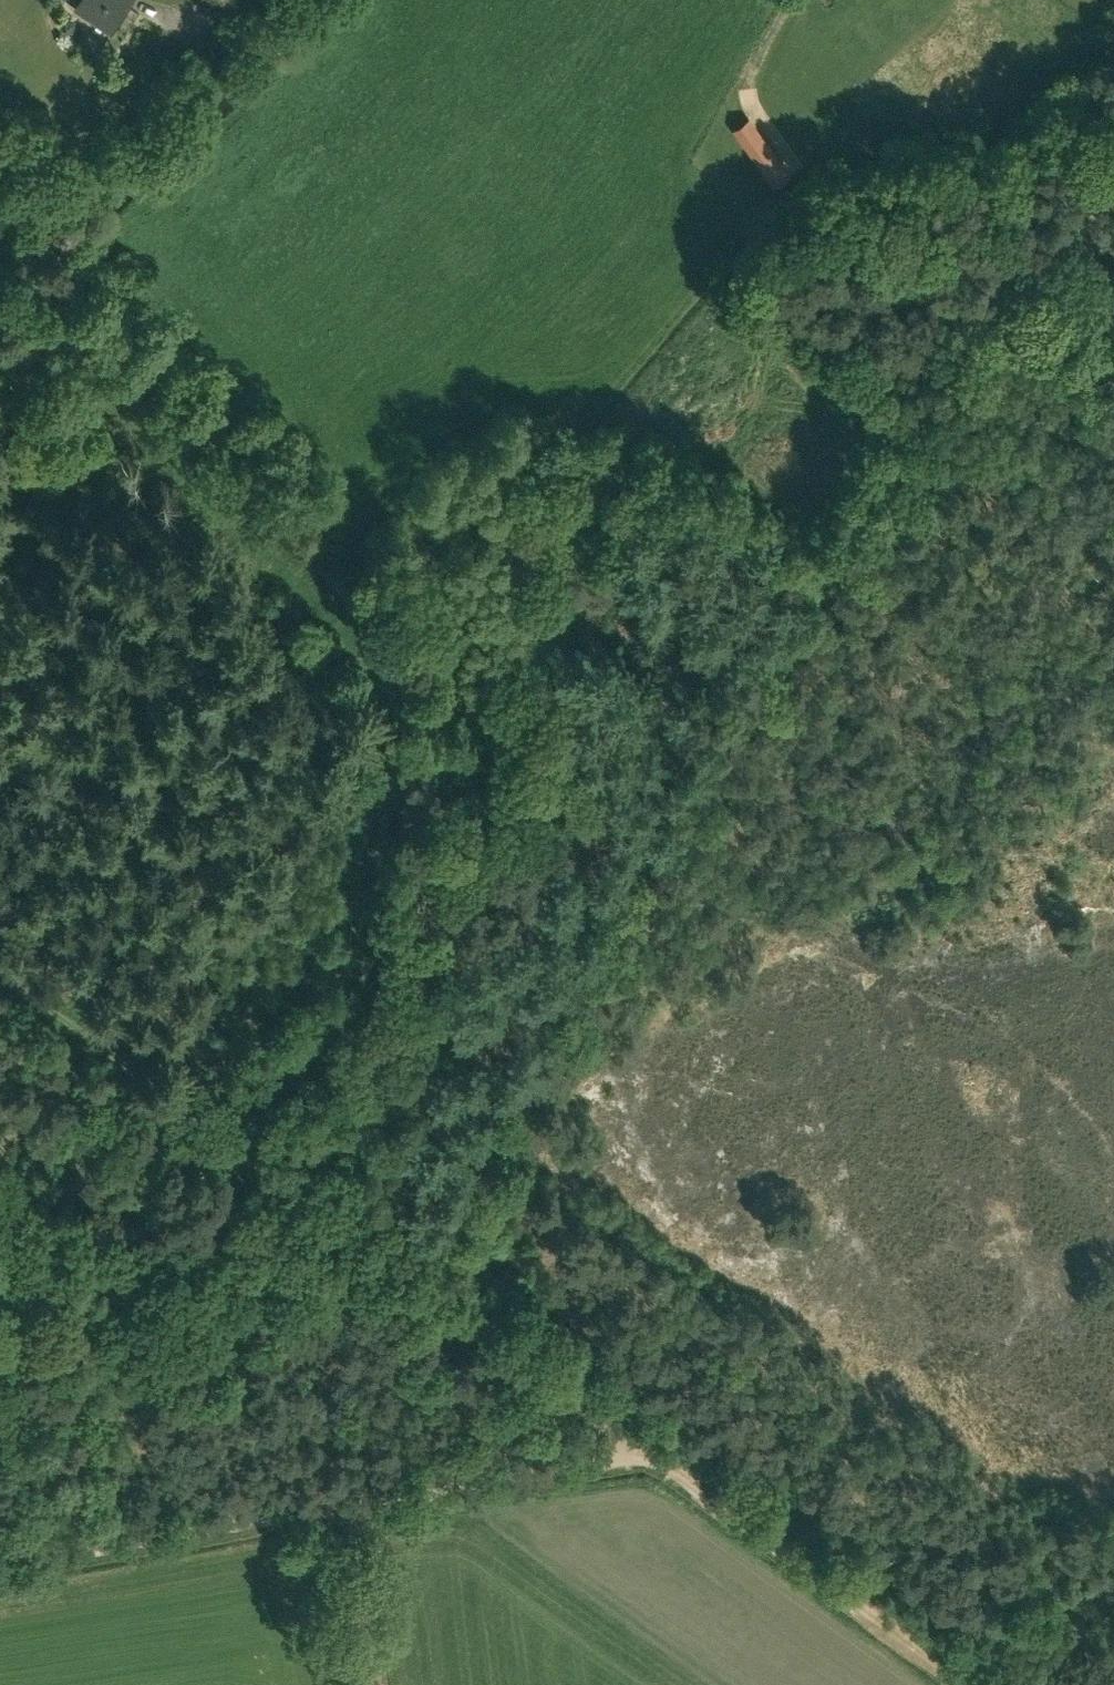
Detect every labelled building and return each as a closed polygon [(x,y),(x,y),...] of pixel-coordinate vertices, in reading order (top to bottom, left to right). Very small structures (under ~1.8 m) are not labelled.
[(78,8),(112,30),(132,0),(83,0),(78,8)] [(789,176),(769,148),(752,160),(772,188),(789,176)]
